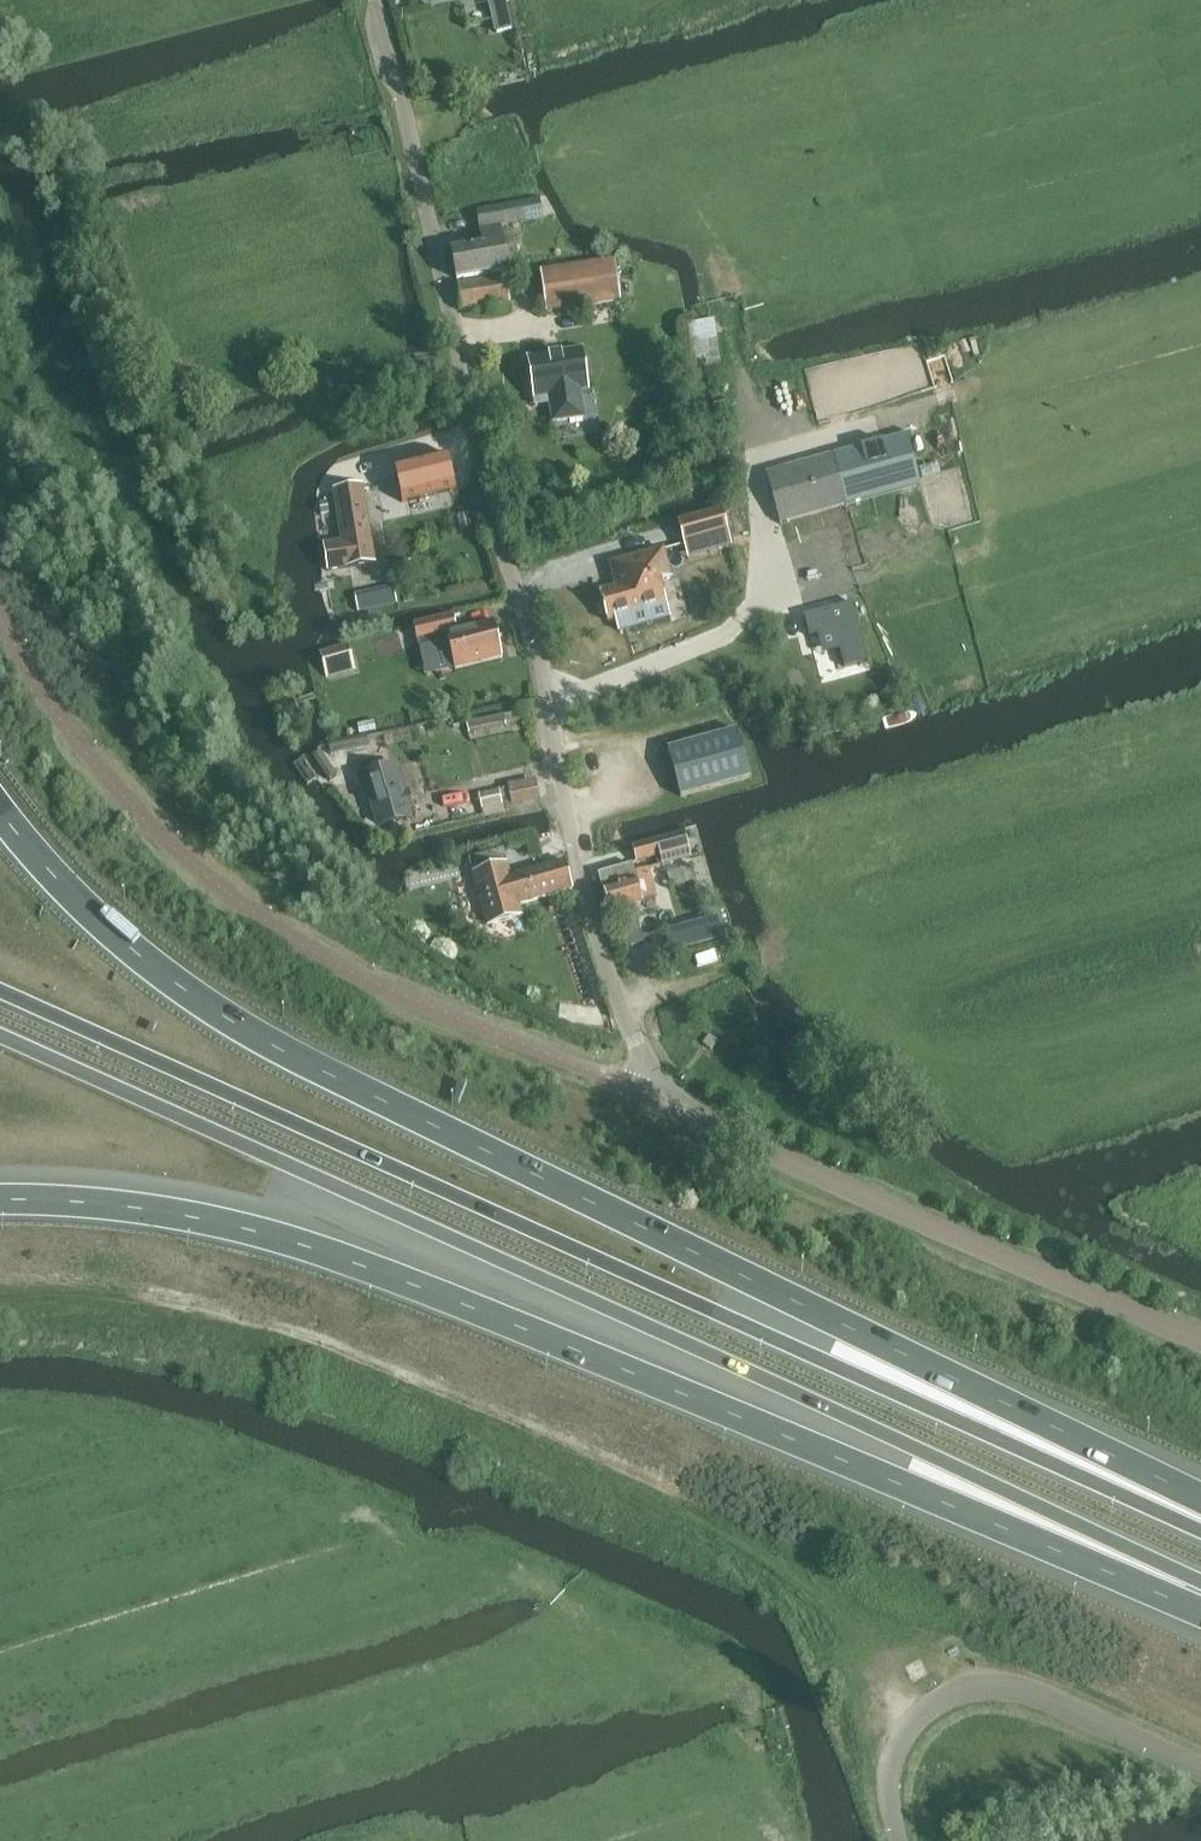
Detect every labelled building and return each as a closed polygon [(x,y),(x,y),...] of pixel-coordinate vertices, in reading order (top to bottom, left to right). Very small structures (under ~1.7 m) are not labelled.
[(430,38),(432,38),(434,46),(432,47),(433,51),(430,55),(432,62),(436,64),(437,68),(476,59),(470,34),(481,32),(486,35),(512,29),(505,0),(488,0),(488,3),(463,9),(468,29),(430,37),(430,38)] [(452,252),(457,280),(509,270),(501,226),(542,219),(539,200),(477,211),(480,229),(483,247),(452,252)] [(542,272),(548,312),(619,301),(613,261),(542,272)] [(510,301),(506,277),(458,285),(462,309),(510,301)] [(686,327),(690,369),(718,366),(713,324),(686,327)] [(529,359),(535,398),(550,396),(554,422),(585,417),(581,391),(588,390),(582,350),(529,359)] [(773,467),(766,469),(779,518),(878,491),(864,442),(836,450),(832,437),(769,454),(773,467)] [(869,452),(877,481),(907,473),(898,444),(869,452)] [(445,455),(395,467),(404,502),(454,490),(445,455)] [(338,511),(343,511),(348,548),(325,551),(327,565),(375,558),(373,547),(368,548),(359,482),(334,486),(338,511)] [(722,511),(678,523),(684,546),(729,534),(722,511)] [(664,550),(610,564),(616,587),(600,592),(608,622),(615,620),(618,631),(635,627),(632,615),(667,605),(661,582),(671,579),(664,550)] [(410,561),(399,563),(400,570),(411,568),(410,561)] [(358,612),(398,604),(394,586),(354,595),(358,612)] [(851,604),(802,617),(808,638),(817,635),(822,654),(840,649),(845,668),(866,662),(851,604)] [(452,617),(436,620),(414,625),(419,648),(448,642),(453,668),(502,658),(495,623),(455,631),(452,617)] [(320,653),(328,679),(356,670),(349,644),(320,653)] [(299,711),(294,700),(279,707),(284,718),(299,711)] [(466,724),(469,734),(506,725),(504,715),(466,724)] [(751,778),(738,731),(668,750),(681,797),(751,778)] [(370,747),(367,737),(329,746),(331,756),(370,747)] [(337,775),(320,752),(313,757),(330,780),(337,775)] [(293,765),(307,785),(317,778),(302,758),(293,765)] [(366,776),(380,825),(409,817),(406,809),(412,807),(409,794),(403,796),(394,768),(366,776)] [(509,787),(513,804),(539,798),(536,782),(509,787)] [(479,795),(482,808),(502,803),(499,790),(479,795)] [(684,833),(633,848),(637,862),(660,855),(663,864),(690,856),(684,833)] [(508,865),(473,874),(484,916),(495,913),(497,920),(519,931),(525,929),(519,905),(572,890),(565,861),(511,877),(508,865)] [(603,891),(609,912),(643,903),(632,865),(598,874),(603,891)] [(718,916),(664,930),(670,952),(723,938),(718,916)]
